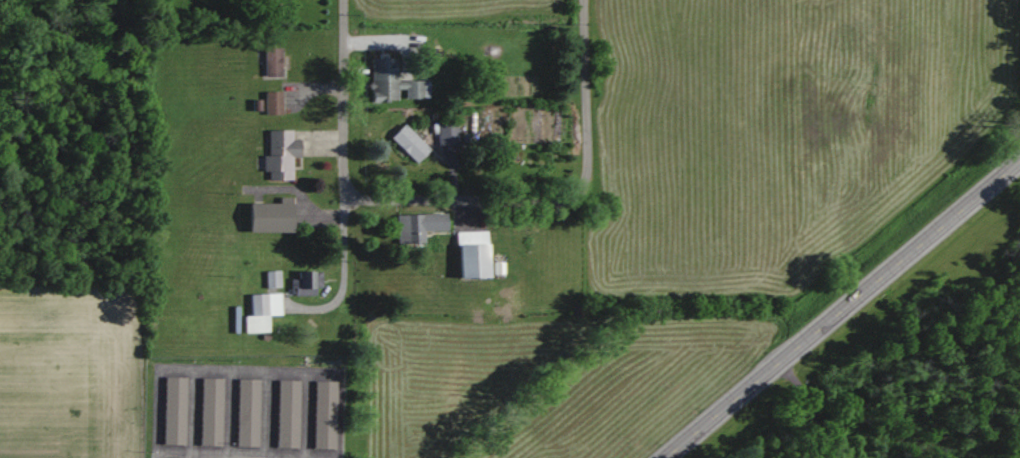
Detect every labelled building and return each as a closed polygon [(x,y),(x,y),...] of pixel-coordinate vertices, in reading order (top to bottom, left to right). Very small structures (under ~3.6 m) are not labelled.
[(280,76),(280,48),(263,47),(263,75),(280,76)] [(423,79),(370,78),(369,102),(399,102),(399,99),(422,99),(423,79)] [(280,91),(264,91),(264,114),(280,114),(280,91)] [(436,121),(437,145),(457,144),(457,121),(436,121)] [(389,138),(415,163),(428,150),(403,124),(389,138)] [(265,130),(265,180),(291,180),(291,158),(299,158),(299,139),(290,139),(290,130),(265,130)] [(423,231),(445,231),(445,214),(396,214),(397,243),(423,243),(423,231)] [(456,278),(485,278),(485,233),(456,233),(456,278)] [(265,288),(278,288),(278,271),(265,271),(265,288)] [(318,271),(295,271),(295,280),(290,280),(290,295),(318,295),(318,271)] [(267,332),(266,315),(279,315),(279,293),(249,294),(249,315),(241,315),(242,333),(267,332)] [(183,377),(162,377),(161,445),(182,445),(183,377)] [(199,445),(220,445),(220,378),(199,378),(199,445)] [(258,379),(236,378),(234,445),(256,446),(258,379)] [(297,380),(276,380),(275,447),(296,447),(297,380)] [(334,381),(312,381),(312,448),(333,449),(334,381)]
